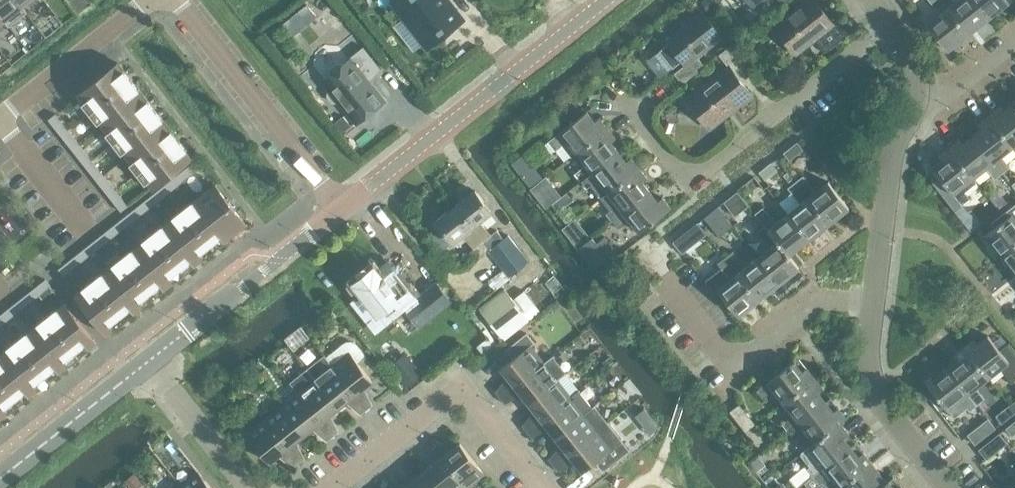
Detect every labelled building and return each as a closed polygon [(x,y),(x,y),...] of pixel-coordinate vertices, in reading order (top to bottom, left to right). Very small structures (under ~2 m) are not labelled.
[(10,26),(27,12),(17,0),(0,0),(0,14),(10,26)] [(27,12),(22,4),(27,0),(17,0),(27,12)] [(394,3),(427,45),(461,18),(447,0),(398,0),(394,3)] [(700,2),(707,11),(715,5),(710,0),(703,0),(700,2)] [(773,26),(797,55),(816,39),(825,51),(844,36),(815,0),(807,0),(773,26)] [(948,49),(968,33),(942,0),(929,0),(939,12),(926,22),(948,49)] [(968,33),(988,17),(975,0),(942,0),(968,33)] [(988,17),(1008,2),(1007,0),(975,0),(988,17)] [(723,35),(703,10),(667,39),(669,42),(659,50),(673,67),(683,59),(686,63),(674,72),(683,83),(705,65),(698,55),(723,35)] [(3,19),(9,26),(10,26),(0,14),(0,21),(3,19)] [(727,64),(686,97),(711,128),(753,95),(741,80),(754,70),(733,43),(719,54),(727,64)] [(364,45),(323,78),(329,85),(328,95),(333,100),(342,101),(358,122),(384,101),(366,78),(380,67),(364,45)] [(144,94),(119,63),(78,95),(103,126),(144,94)] [(103,126),(127,156),(168,124),(144,94),(103,126)] [(1013,103),(1004,111),(1000,106),(989,114),(1014,146),(1014,145),(1014,106),(1013,103)] [(576,152),(608,127),(599,116),(594,120),(586,110),(559,132),(549,140),(556,148),(560,145),(570,157),(576,152)] [(48,119),(55,127),(62,122),(55,113),(48,119)] [(973,135),(994,162),(1002,173),(1011,166),(1002,156),(1014,146),(989,114),(978,123),(982,127),(973,135)] [(343,115),(335,123),(343,132),(351,125),(343,115)] [(55,127),(61,135),(68,129),(62,122),(55,127)] [(168,124),(127,156),(151,187),(192,155),(168,124)] [(616,138),(608,127),(576,152),(585,164),(575,173),(581,180),(618,151),(611,142),(616,138)] [(61,135),(67,142),(74,137),(68,129),(61,135)] [(1002,173),(994,162),(973,135),(964,142),(960,137),(949,146),(974,178),(986,168),(995,179),(1002,173)] [(67,142),(73,150),(80,144),(74,137),(67,142)] [(804,149),(798,141),(783,152),(790,160),(804,149)] [(73,150),(79,157),(86,152),(80,144),(73,150)] [(943,159),(932,167),(962,205),(983,188),(974,178),(949,146),(939,154),(943,159)] [(618,151),(581,180),(587,188),(592,185),(601,197),(639,167),(631,157),(626,161),(618,151)] [(79,157),(85,165),(92,159),(86,152),(79,157)] [(531,167),(522,155),(512,163),(521,175),(531,167)] [(775,158),(758,172),(763,179),(780,165),(775,158)] [(85,165),(91,173),(98,167),(92,159),(85,165)] [(180,172),(185,179),(201,167),(196,160),(180,172)] [(91,173),(97,180),(104,174),(98,167),(91,173)] [(647,177),(639,167),(601,197),(611,209),(606,213),(612,220),(650,191),(642,181),(647,177)] [(185,179),(180,172),(172,178),(178,185),(185,179)] [(97,180),(103,188),(109,182),(104,174),(97,180)] [(795,181),(829,223),(849,207),(828,180),(815,190),(803,175),(795,181)] [(178,185),(172,178),(165,184),(170,191),(178,185)] [(787,212),(809,239),(829,223),(795,181),(787,187),(799,202),(787,212)] [(103,188),(108,195),(115,190),(109,182),(103,188)] [(198,196),(230,237),(246,224),(214,183),(198,196)] [(170,191),(165,184),(157,190),(163,197),(170,191)] [(555,185),(546,193),(553,201),(562,194),(555,185)] [(121,197),(115,190),(108,195),(114,203),(121,197)] [(150,196),(155,203),(163,197),(157,190),(150,196)] [(475,190),(455,205),(489,249),(488,250),(509,277),(529,261),(507,233),(503,237),(497,229),(492,234),(482,221),(493,212),(475,190)] [(657,200),(650,191),(612,220),(619,228),(629,220),(639,232),(671,207),(662,196),(657,200)] [(723,202),(735,216),(749,205),(737,191),(723,202)] [(571,199),(566,192),(552,203),(558,210),(571,199)] [(142,202),(148,209),(155,203),(150,196),(142,202)] [(198,196),(168,220),(200,261),(230,237),(198,196)] [(989,196),(979,204),(989,217),(999,209),(989,196)] [(128,206),(121,197),(114,203),(121,211),(128,206)] [(134,208),(140,215),(148,209),(142,202),(134,208)] [(489,249),(455,205),(436,220),(454,243),(463,235),(474,248),(470,251),(476,259),(488,250),(489,249)] [(767,228),(777,241),(783,248),(784,247),(789,254),(809,239),(787,212),(775,222),(763,206),(754,213),(764,226),(767,228)] [(140,215),(134,208),(127,214),(132,221),(140,215)] [(985,234),(1002,255),(1014,244),(1014,211),(1013,212),(985,234)] [(119,220),(125,227),(132,221),(127,214),(119,220)] [(734,225),(727,217),(713,228),(720,236),(734,225)] [(119,220),(112,226),(117,233),(125,227),(119,220)] [(200,261),(168,220),(138,243),(170,284),(200,261)] [(578,223),(567,232),(577,245),(588,235),(578,223)] [(117,233),(112,226),(104,232),(110,239),(117,233)] [(757,256),(778,283),(799,267),(789,254),(784,247),(783,248),(777,241),(767,228),(764,226),(757,232),(769,246),(757,256)] [(616,251),(600,231),(586,242),(602,262),(616,251)] [(97,238),(102,245),(110,239),(104,232),(97,238)] [(683,234),(675,241),(684,252),(692,245),(683,234)] [(89,244),(95,251),(102,245),(97,238),(89,244)] [(170,284),(138,243),(108,267),(140,308),(170,284)] [(82,250),(87,257),(95,251),(89,244),(82,250)] [(1002,255),(1014,272),(1014,244),(1002,255)] [(82,250),(74,256),(80,263),(87,257),(82,250)] [(725,257),(758,299),(778,283),(757,256),(745,265),(733,250),(725,257)] [(80,263),(74,256),(67,262),(72,269),(80,263)] [(758,299),(725,257),(717,263),(721,268),(704,281),(714,293),(718,290),(738,315),(758,299)] [(58,268),(64,275),(72,269),(67,262),(58,268)] [(140,308),(108,267),(76,292),(109,333),(140,308)] [(376,330),(404,308),(419,328),(453,301),(451,299),(438,282),(437,280),(415,297),(392,267),(381,275),(376,269),(356,285),(363,294),(354,302),(376,330)] [(37,286),(42,292),(51,286),(45,279),(37,286)] [(654,291),(645,279),(634,288),(644,300),(654,291)] [(42,292),(37,286),(29,291),(35,298),(42,292)] [(504,341),(530,321),(504,288),(479,308),(504,341)] [(22,297),(27,304),(35,298),(29,291),(22,297)] [(22,297),(14,303),(20,310),(27,304),(22,297)] [(64,302),(32,327),(65,368),(96,343),(64,302)] [(7,309),(12,316),(20,310),(14,303),(7,309)] [(4,322),(12,316),(7,309),(0,314),(0,317),(4,322)] [(65,368),(32,327),(2,350),(35,391),(65,368)] [(589,327),(581,333),(585,339),(593,332),(589,327)] [(501,397),(544,363),(531,346),(534,344),(526,333),(506,350),(513,359),(500,369),(510,380),(496,391),(501,397)] [(1000,349),(988,335),(978,342),(974,338),(964,346),(989,378),(1001,368),(1010,379),(1014,374),(1014,349),(1009,342),(1000,349)] [(325,358),(365,409),(371,405),(360,391),(372,381),(367,375),(358,364),(366,357),(356,345),(355,344),(353,343),(351,342),(348,342),(346,342),(344,343),(325,358)] [(948,367),(969,394),(977,404),(985,398),(977,388),(989,378),(964,346),(953,354),(957,359),(948,367)] [(0,352),(0,409),(4,415),(35,391),(2,350),(0,352)] [(611,354),(601,362),(607,369),(617,361),(611,354)] [(314,379),(337,409),(349,399),(360,413),(365,409),(325,358),(323,356),(306,369),(314,379)] [(519,391),(528,403),(566,373),(552,356),(544,363),(501,397),(505,402),(519,391)] [(367,357),(366,357),(358,364),(367,375),(376,368),(367,357)] [(422,373),(410,358),(395,370),(407,386),(422,373)] [(794,360),(767,382),(756,390),(763,398),(773,390),(783,402),(815,377),(807,367),(802,370),(794,360)] [(969,394),(948,367),(938,374),(935,369),(923,378),(949,410),(961,400),(970,410),(977,404),(969,394)] [(289,383),(297,393),(332,436),(337,432),(326,418),(337,409),(314,379),(306,369),(289,383)] [(566,373),(528,403),(537,414),(523,425),(527,431),(571,397),(579,390),(566,373)] [(788,430),(826,401),(819,391),(823,387),(815,377),(783,402),(792,414),(782,423),(788,430)] [(326,440),(332,436),(297,393),(280,406),(304,435),(315,426),(326,440)] [(545,425),(555,437),(584,414),(571,397),(527,431),(531,436),(545,425)] [(801,452),(847,417),(838,406),(834,410),(826,401),(788,430),(794,438),(805,430),(814,441),(801,452)] [(756,424),(740,403),(729,411),(746,432),(756,424)] [(1010,404),(996,415),(1002,423),(1014,413),(1014,411),(1010,404)] [(292,444),(304,435),(280,406),(264,419),(298,463),(303,458),(292,444)] [(550,459),(554,465),(608,423),(594,406),(584,414),(555,437),(564,448),(550,459)] [(847,417),(801,452),(811,465),(807,467),(814,475),(851,445),(844,436),(848,432),(841,422),(847,417)] [(988,418),(967,434),(975,444),(996,428),(988,418)] [(292,467),(298,463),(264,419),(246,433),(269,463),(281,453),(292,467)] [(1006,428),(1012,436),(1014,433),(1014,420),(1006,428)] [(602,471),(602,470),(603,471),(630,450),(608,423),(554,465),(558,470),(572,459),(582,471),(594,461),(602,471)] [(765,439),(754,425),(746,432),(757,445),(765,439)] [(1000,432),(979,449),(987,459),(1008,442),(1000,432)] [(465,487),(467,487),(484,474),(460,443),(441,458),(465,487)] [(872,462),(863,451),(858,455),(851,445),(814,475),(813,475),(818,482),(822,479),(829,487),(838,487),(872,462)] [(759,455),(751,462),(757,470),(765,463),(759,455)] [(441,458),(423,472),(436,487),(465,487),(441,458)] [(872,462),(838,487),(879,487),(889,480),(888,479),(882,485),(875,476),(880,473),(872,462)] [(124,480),(130,487),(139,487),(144,484),(134,472),(124,480)] [(182,487),(211,487),(198,472),(180,486),(182,487)] [(423,472),(405,486),(407,487),(436,487),(423,472)] [(1004,487),(1014,487),(1014,479),(1004,487)]
